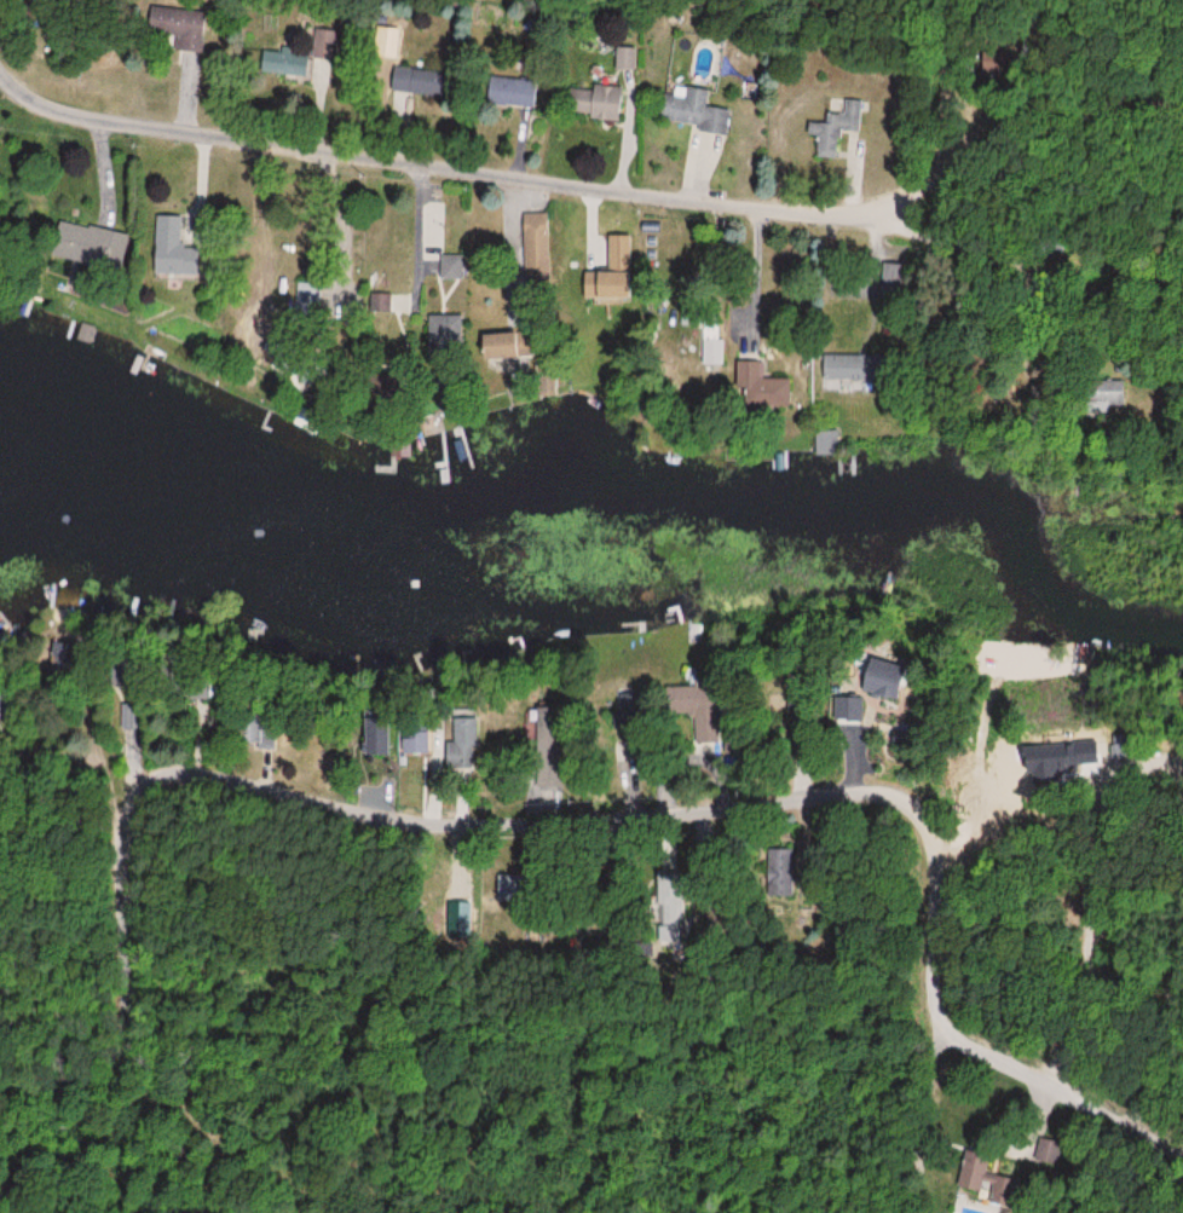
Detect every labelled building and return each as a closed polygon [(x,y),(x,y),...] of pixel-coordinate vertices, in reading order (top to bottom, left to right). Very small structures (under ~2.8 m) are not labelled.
[(200,53),(204,11),(148,7),(146,32),(179,36),(178,51),(200,53)] [(311,57),(333,61),(338,32),(316,28),(311,57)] [(305,77),(305,52),(261,52),(261,77),(305,77)] [(390,91),(407,92),(407,107),(422,108),(423,98),(442,98),(442,70),(391,69),(390,91)] [(533,108),(537,82),(488,76),(485,102),(533,108)] [(570,86),(570,119),(618,120),(619,88),(570,86)] [(696,132),(724,136),(727,110),(706,107),(708,91),(673,86),(672,96),(661,95),(657,121),(696,126),(696,132)] [(836,158),(837,130),(860,131),(862,101),(845,100),(844,114),(826,114),(825,123),(806,122),(806,136),(815,136),(814,157),(836,158)] [(178,217),(152,216),(149,274),(191,276),(193,250),(176,249),(178,217)] [(117,273),(125,236),(55,220),(46,256),(117,273)] [(390,294),(368,294),(368,319),(390,319),(390,294)] [(476,337),(478,361),(509,358),(508,334),(476,337)] [(723,339),(704,339),(704,365),(723,365),(723,339)] [(820,380),(876,380),(876,355),(820,355),(820,380)] [(757,378),(757,361),(733,360),(731,409),(788,410),(789,379),(757,378)] [(1086,407),(1124,409),(1124,382),(1087,380),(1086,407)] [(815,432),(815,454),(840,454),(840,431),(815,432)] [(894,693),(894,658),(856,658),(856,693),(894,693)] [(697,742),(725,742),(725,685),(666,686),(666,714),(696,714),(697,742)] [(453,718),(454,743),(449,743),(450,767),(478,766),(477,717),(453,718)] [(1066,737),(1067,776),(1098,775),(1097,737),(1066,737)] [(795,849),(768,849),(768,895),(795,895),(795,849)] [(957,1191),(998,1199),(1000,1189),(1008,1190),(1010,1181),(984,1176),(989,1150),(965,1146),(957,1191)]
